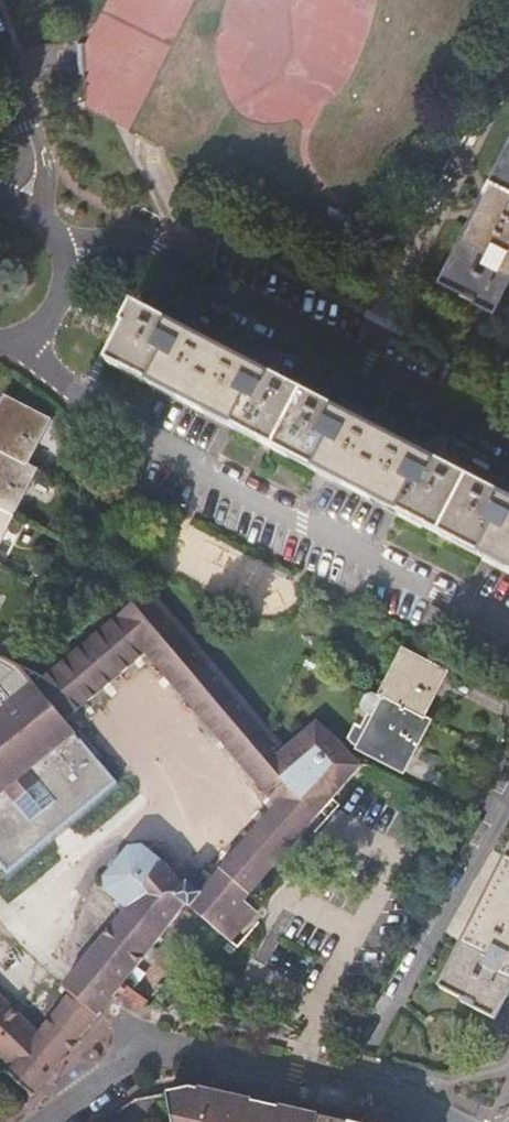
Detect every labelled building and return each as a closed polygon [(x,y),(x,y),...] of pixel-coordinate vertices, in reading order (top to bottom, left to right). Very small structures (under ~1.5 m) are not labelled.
[(80,55),(85,114),(336,237),(349,211),(375,224),(487,0),(107,0),(80,55)] [(441,275),(476,293),(474,296),(496,307),(508,280),(508,140),(441,275)] [(135,312),(124,332),(126,333),(108,368),(508,574),(508,505),(135,312)] [(3,400),(0,406),(0,538),(33,472),(24,467),(47,422),(3,400)] [(262,601),(277,561),(184,527),(170,567),(262,601)] [(15,1069),(10,1077),(18,1085),(31,1096),(35,1093),(104,1007),(117,992),(141,1009),(144,1010),(146,1005),(121,986),(186,907),(233,944),(258,913),(244,902),(325,808),(332,813),(341,802),(335,797),(363,765),(343,739),(316,721),(299,736),(294,730),(278,743),(148,592),(46,679),(0,718),(0,798),(6,793),(17,806),(39,788),(28,775),(75,734),(64,722),(144,655),(276,807),(198,896),(187,886),(185,888),(171,872),(143,848),(129,851),(104,880),(106,895),(126,913),(63,990),(61,988),(57,993),(60,995),(63,991),(70,997),(38,1037),(0,999),(0,1055),(15,1069)] [(6,662),(17,643),(0,633),(0,659),(6,662)] [(379,699),(385,702),(360,750),(407,773),(431,723),(425,720),(447,674),(402,652),(379,699)] [(438,991),(472,1009),(471,1012),(492,1023),(508,990),(508,852),(438,991)] [(274,1106),(272,1111),(258,1108),(259,1103),(189,1088),(167,1093),(174,1121),(347,1121),(274,1106)]
